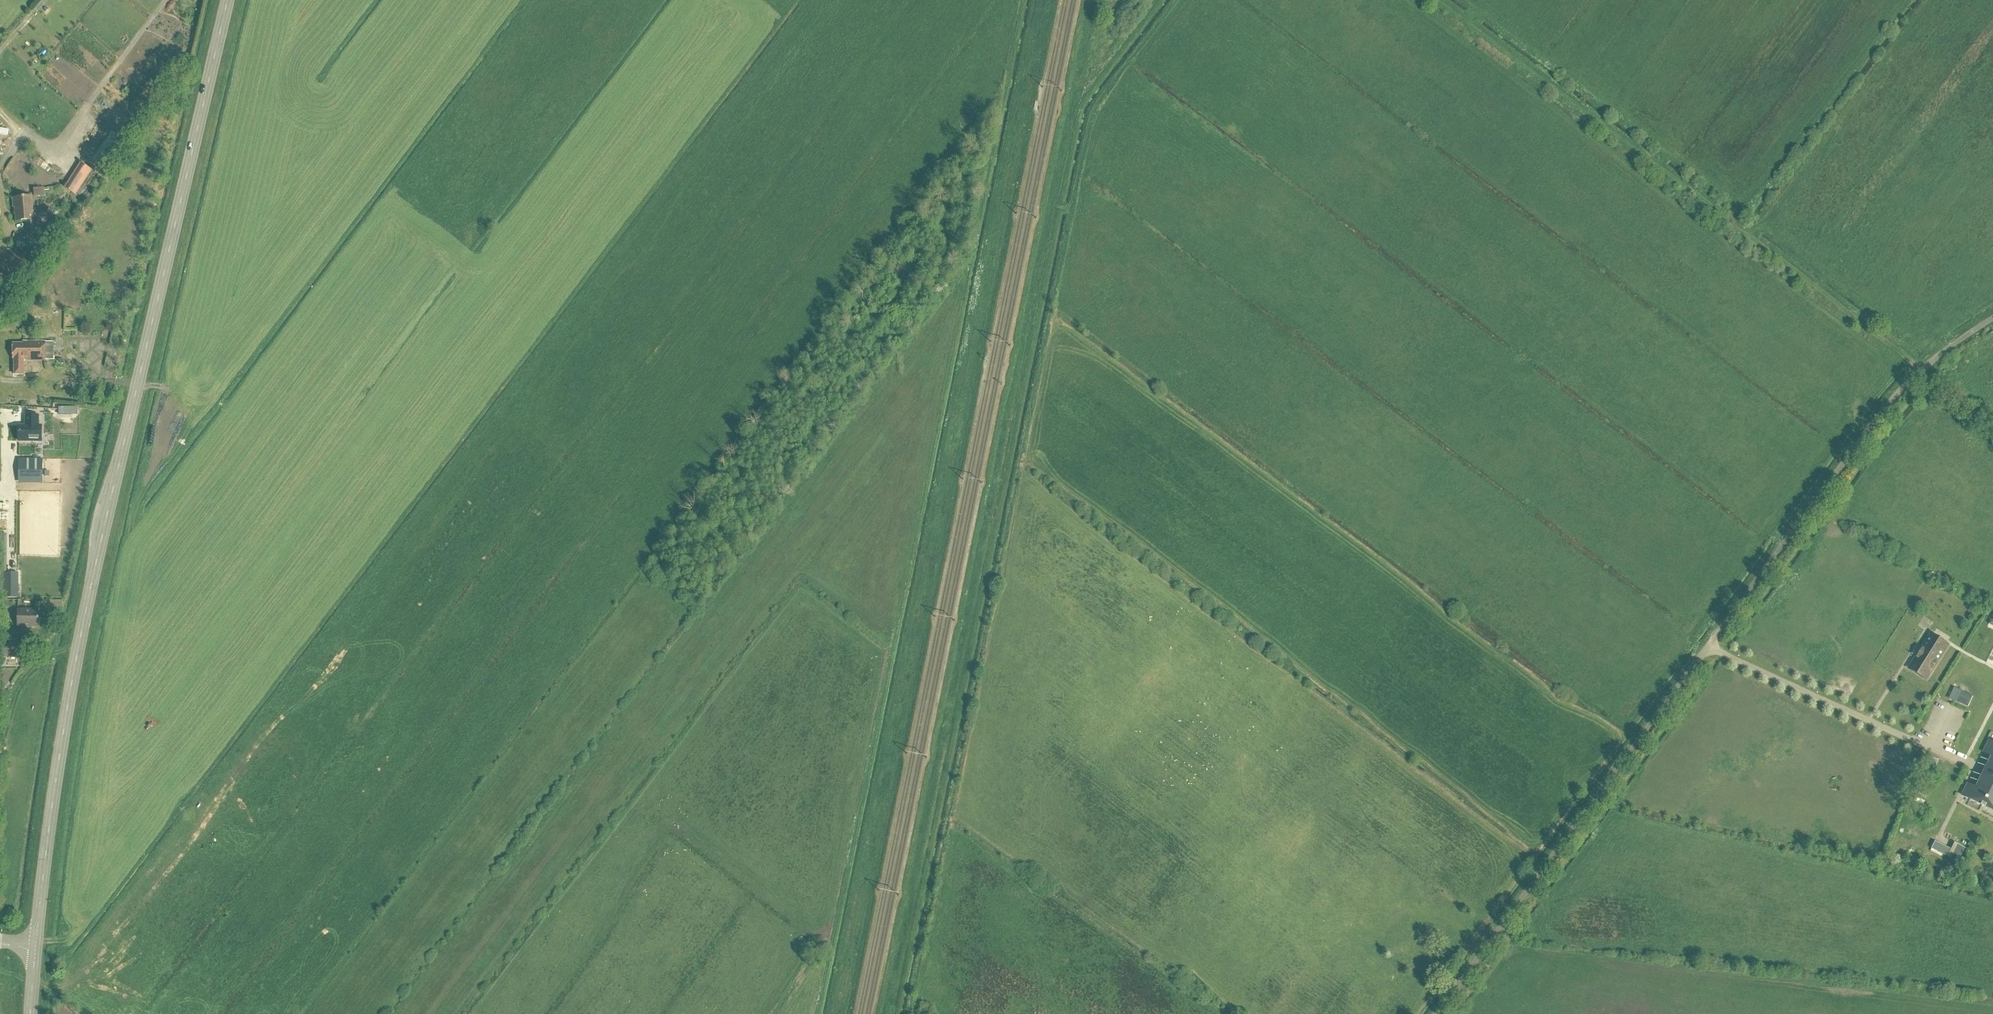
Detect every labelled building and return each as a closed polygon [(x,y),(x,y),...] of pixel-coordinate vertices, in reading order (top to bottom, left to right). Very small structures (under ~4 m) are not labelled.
[(87,141),(95,147),(103,138),(105,140),(114,129),(105,120),(87,141)] [(102,171),(123,141),(111,132),(90,162),(102,171)] [(75,196),(92,171),(80,163),(64,189),(75,196)] [(50,186),(40,187),(40,195),(51,194),(50,186)] [(34,215),(32,197),(13,198),(14,208),(15,207),(16,222),(27,221),(27,229),(41,228),(40,214),(34,215)] [(46,230),(57,236),(63,226),(52,220),(46,230)] [(31,230),(18,230),(18,239),(31,239),(31,230)] [(74,330),(74,340),(83,340),(83,331),(74,330)] [(46,361),(46,342),(24,342),(24,344),(14,344),(14,359),(15,359),(15,375),(24,375),(24,360),(46,361)] [(13,424),(13,439),(36,439),(36,424),(33,424),(33,414),(20,414),(20,421),(21,421),(21,424),(13,424)] [(19,459),(18,483),(42,483),(42,459),(19,459)] [(13,517),(21,516),(20,508),(12,509),(13,517)] [(38,527),(35,536),(43,539),(46,530),(38,527)] [(6,535),(0,535),(0,609),(3,609),(2,603),(2,599),(5,599),(18,599),(17,575),(6,575),(6,535)] [(1899,560),(1895,564),(1904,572),(1908,568),(1899,560)] [(39,628),(39,611),(31,611),(31,609),(18,609),(18,628),(39,628)] [(0,631),(0,637),(2,640),(9,635),(4,628),(0,631)] [(1925,681),(1930,674),(1948,645),(1931,635),(1908,670),(1925,681)] [(9,657),(18,657),(18,645),(9,645),(9,657)] [(1973,697),(1954,688),(1949,699),(1968,708),(1973,697)] [(1983,753),(1991,757),(1975,788),(1967,784),(1961,796),(1992,811),(1992,743),(1988,741),(1983,753)] [(1940,841),(1937,850),(1955,856),(1958,846),(1940,841)] [(1960,843),(1954,857),(1964,861),(1969,846),(1960,843)] [(1483,965),(1491,958),(1486,952),(1477,959),(1483,965)]
